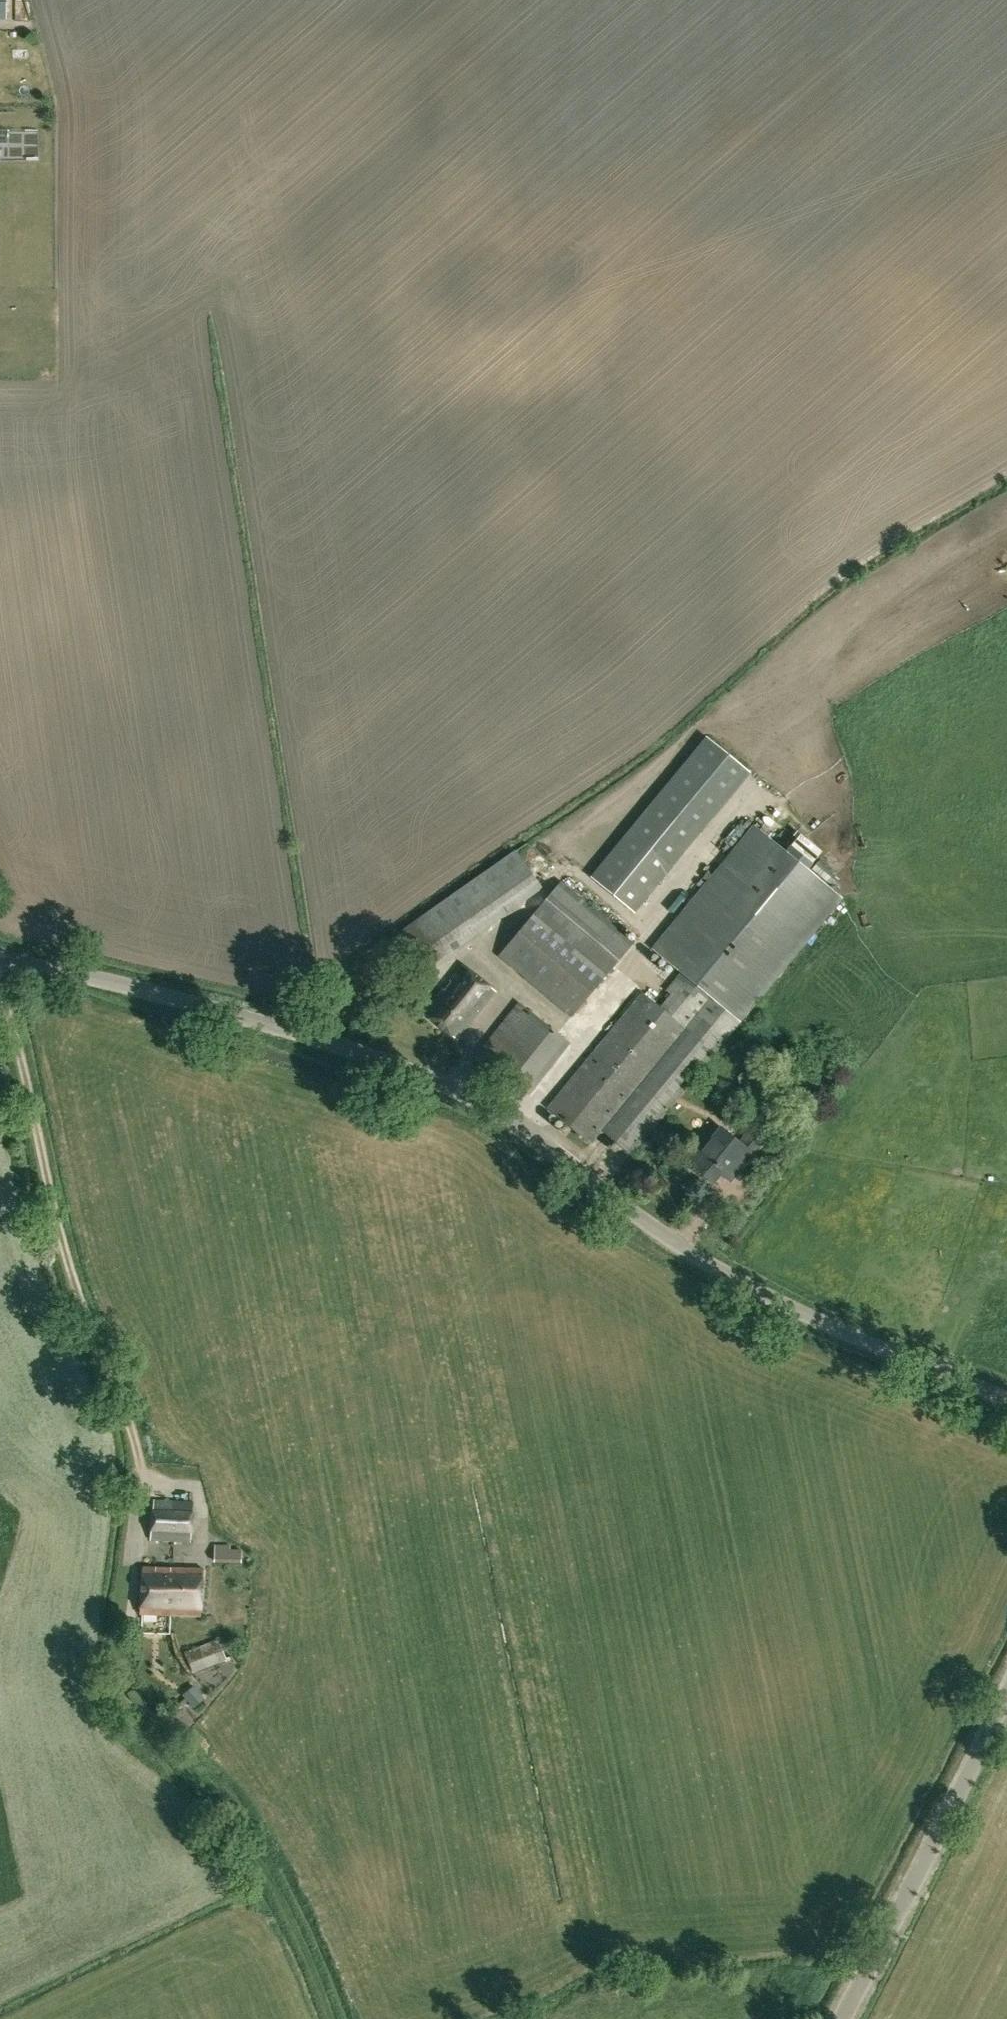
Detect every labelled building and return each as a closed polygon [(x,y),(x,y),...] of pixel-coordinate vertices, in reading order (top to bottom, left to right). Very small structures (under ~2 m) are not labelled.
[(707,737),(592,878),(634,914),(750,772),(707,737)] [(652,948),(681,972),(739,1019),(840,896),(753,825),(652,948)] [(542,889),(515,850),(502,860),(529,898),(542,889)] [(561,882),(499,956),(571,1016),(633,942),(561,882)] [(462,964),(423,1012),(456,1039),(495,991),(462,964)] [(739,1019),(681,972),(666,990),(676,998),(665,1011),(643,993),(548,1108),(590,1142),(601,1129),(630,1152),(739,1019)] [(519,1002),(477,1053),(520,1088),(562,1037),(519,1002)] [(681,1157),(712,1182),(730,1160),(740,1169),(760,1145),(747,1134),(739,1143),(720,1128),(703,1149),(694,1142),(681,1157)] [(191,1541),(195,1502),(155,1500),(151,1539),(191,1541)] [(202,1615),(203,1569),(143,1567),(142,1613),(202,1615)] [(149,1616),(150,1632),(172,1631),(171,1615),(149,1616)] [(218,1638),(184,1652),(193,1674),(227,1660),(218,1638)]
